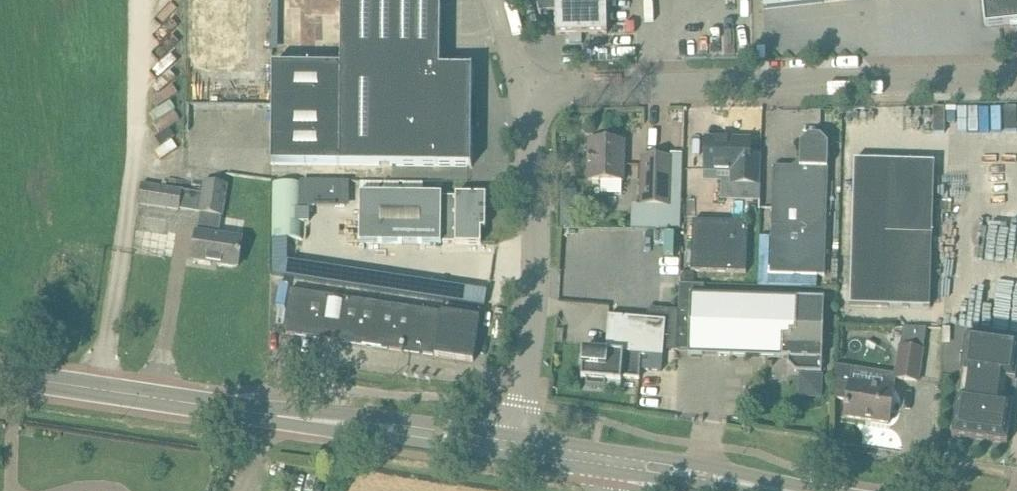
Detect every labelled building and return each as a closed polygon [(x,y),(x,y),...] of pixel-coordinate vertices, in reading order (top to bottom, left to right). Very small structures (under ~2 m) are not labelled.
[(441,0),(341,0),(341,67),(272,67),(272,165),(340,165),(470,167),(471,167),(472,145),(470,145),(471,126),(477,127),(478,127),(479,127),(479,108),(478,108),(478,109),(471,109),(471,90),(472,90),(472,67),(471,67),(471,68),(441,68),(441,0)] [(540,14),(556,14),(556,35),(607,34),(607,0),(536,0),(540,14)] [(763,8),(840,0),(763,0),(763,8)] [(984,25),(1016,22),(1016,0),(982,0),(984,25)] [(235,108),(196,110),(197,131),(236,130),(235,108)] [(772,227),(770,275),(795,275),(825,276),(829,169),(828,169),(829,145),(821,136),(809,136),(801,144),(800,160),(792,167),(774,167),(772,227)] [(705,171),(731,172),(730,186),(760,187),(761,156),(750,156),(750,140),(706,138),(705,171)] [(589,141),(588,181),(604,181),(603,194),(622,195),(622,182),(624,182),(625,142),(589,141)] [(630,218),(630,229),(679,230),(681,178),(670,178),(671,158),(670,158),(643,157),(642,177),(641,205),(641,218),(630,218)] [(935,163),(854,160),(850,306),(930,309),(935,163)] [(272,180),(271,238),(300,238),(301,222),(310,222),(310,210),(301,210),(301,207),(345,207),(346,181),(301,181),(272,180)] [(238,267),(242,239),(219,236),(227,185),(205,181),(198,233),(197,233),(193,261),(238,267)] [(143,185),(140,204),(181,211),(184,191),(143,185)] [(456,244),(481,245),(481,229),(486,229),(486,195),(456,194),(456,196),(442,196),(442,194),(360,193),(360,243),(441,244),(441,242),(456,242),(456,244)] [(691,272),(746,274),(748,223),(693,221),(691,272)] [(405,291),(438,292),(438,275),(405,274),(405,291)] [(587,375),(587,379),(586,386),(605,387),(606,377),(639,379),(640,370),(662,371),(664,351),(689,352),(688,355),(788,358),(788,364),(796,373),(822,373),(822,359),(824,299),(704,295),(704,286),(680,285),(679,312),(648,308),(647,320),(609,317),(606,351),(584,350),(582,374),(587,375)] [(480,319),(329,296),(290,290),(283,333),(473,362),(480,319)] [(940,395),(957,398),(955,416),(954,416),(954,418),(952,437),(970,439),(970,440),(972,440),(987,442),(989,443),(990,442),(1007,445),(1010,426),(1011,424),(1010,424),(1013,404),(1012,404),(1015,384),(1016,384),(1016,374),(1016,343),(1004,341),(1004,340),(1002,340),(986,338),(984,338),(972,336),(973,327),(942,323),(940,395)] [(899,345),(894,379),(920,383),(924,350),(923,350),(923,347),(904,327),(902,346),(899,345)] [(847,401),(845,417),(889,424),(894,388),(850,382),(852,368),(834,365),(834,399),(847,401)]
